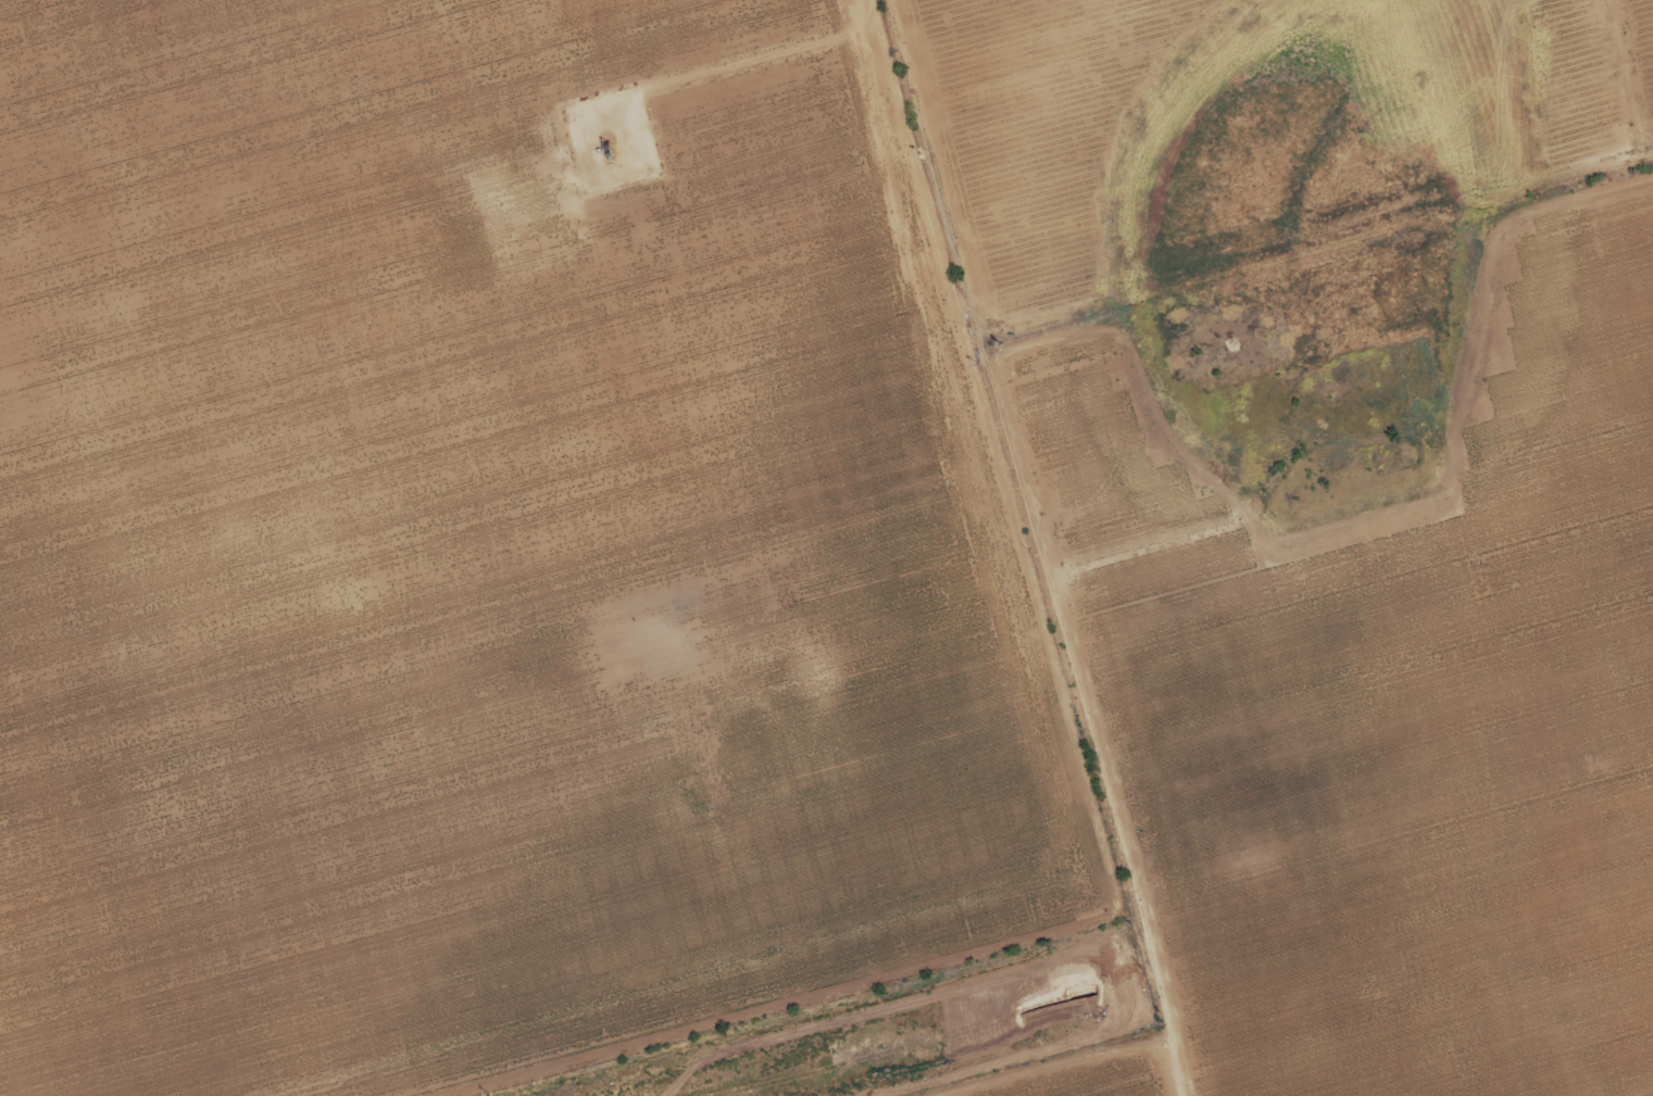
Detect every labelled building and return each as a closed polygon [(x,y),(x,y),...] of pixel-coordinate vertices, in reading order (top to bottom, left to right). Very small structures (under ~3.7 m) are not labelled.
[(1032,968),(1030,960),(1004,967),(1007,976),(1032,968)]
